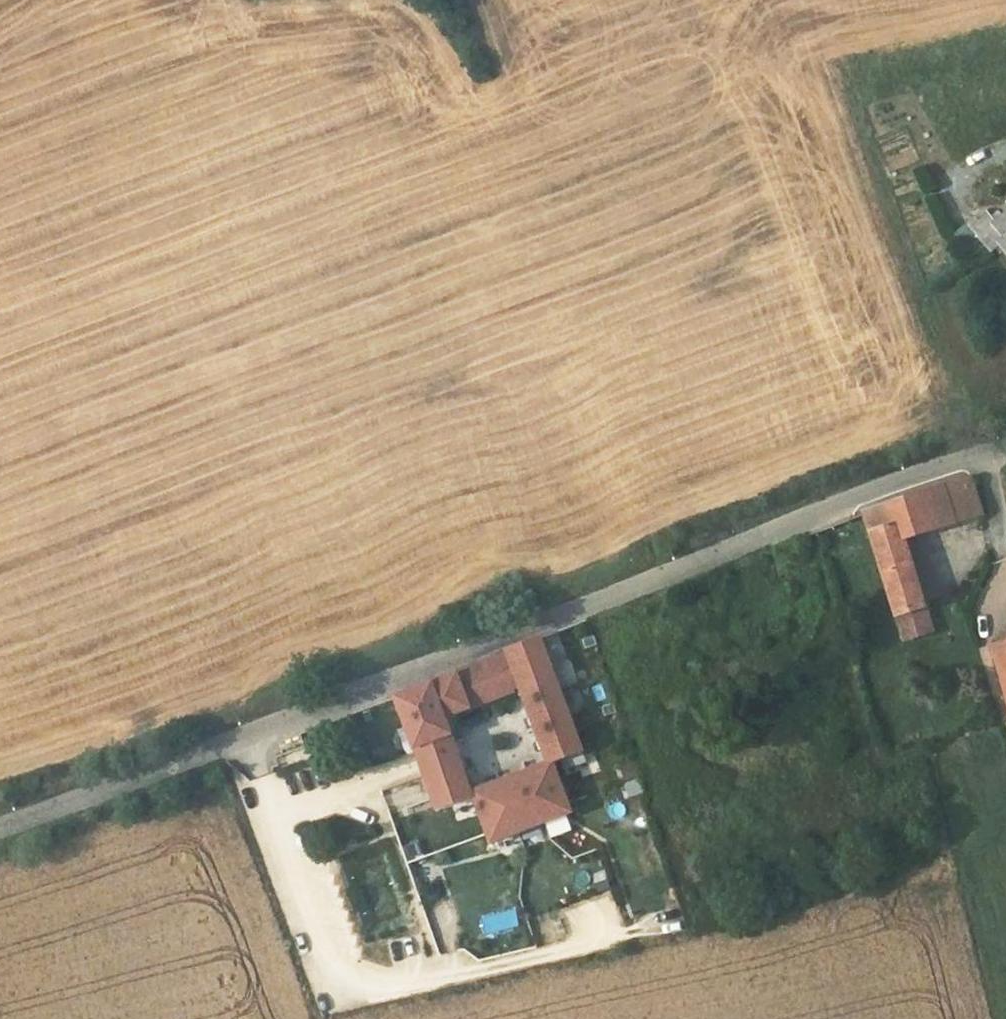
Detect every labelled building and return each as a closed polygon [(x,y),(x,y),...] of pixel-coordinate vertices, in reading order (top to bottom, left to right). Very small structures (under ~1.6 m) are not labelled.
[(967,229),(1005,266),(1005,187),(967,229)] [(866,511),(900,634),(937,624),(932,608),(925,610),(907,547),(916,545),(918,553),(925,551),(922,544),(932,542),(935,555),(957,549),(955,537),(987,530),(978,489),(866,511)] [(567,758),(574,755),(540,637),(507,650),(509,657),(397,697),(437,807),(464,798),(475,827),(469,828),(474,843),(569,809),(559,781),(568,777),(564,768),(569,766),(567,758)] [(995,646),(1005,693),(1005,643),(995,646)] [(626,797),(641,794),(636,768),(621,771),(626,797)]
